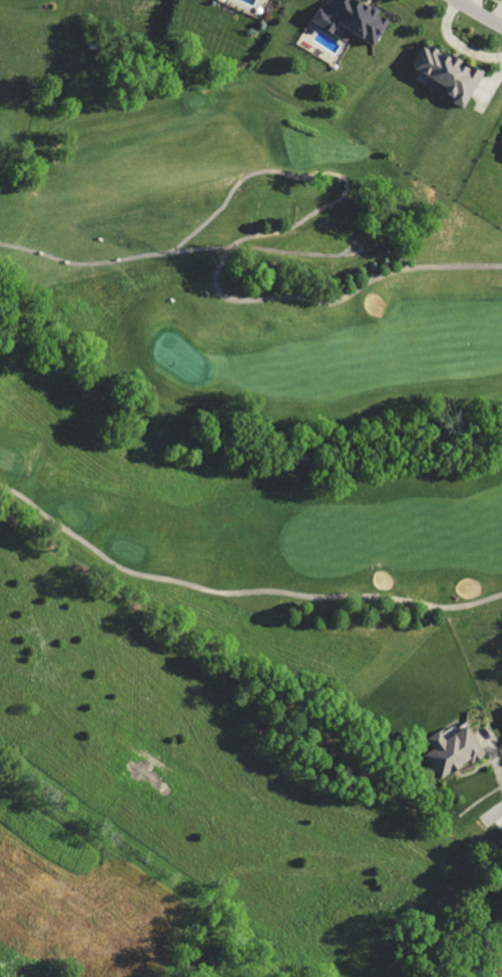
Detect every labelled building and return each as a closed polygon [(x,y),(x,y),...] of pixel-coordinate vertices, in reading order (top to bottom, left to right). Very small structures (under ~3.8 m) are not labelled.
[(387,19),(352,1),(352,0),(331,0),(320,20),(372,48),(387,19)] [(465,104),(481,72),(422,41),(406,73),(465,104)] [(491,755),(474,726),(453,738),(449,730),(436,738),(442,749),(433,755),(447,780),(491,755)]
